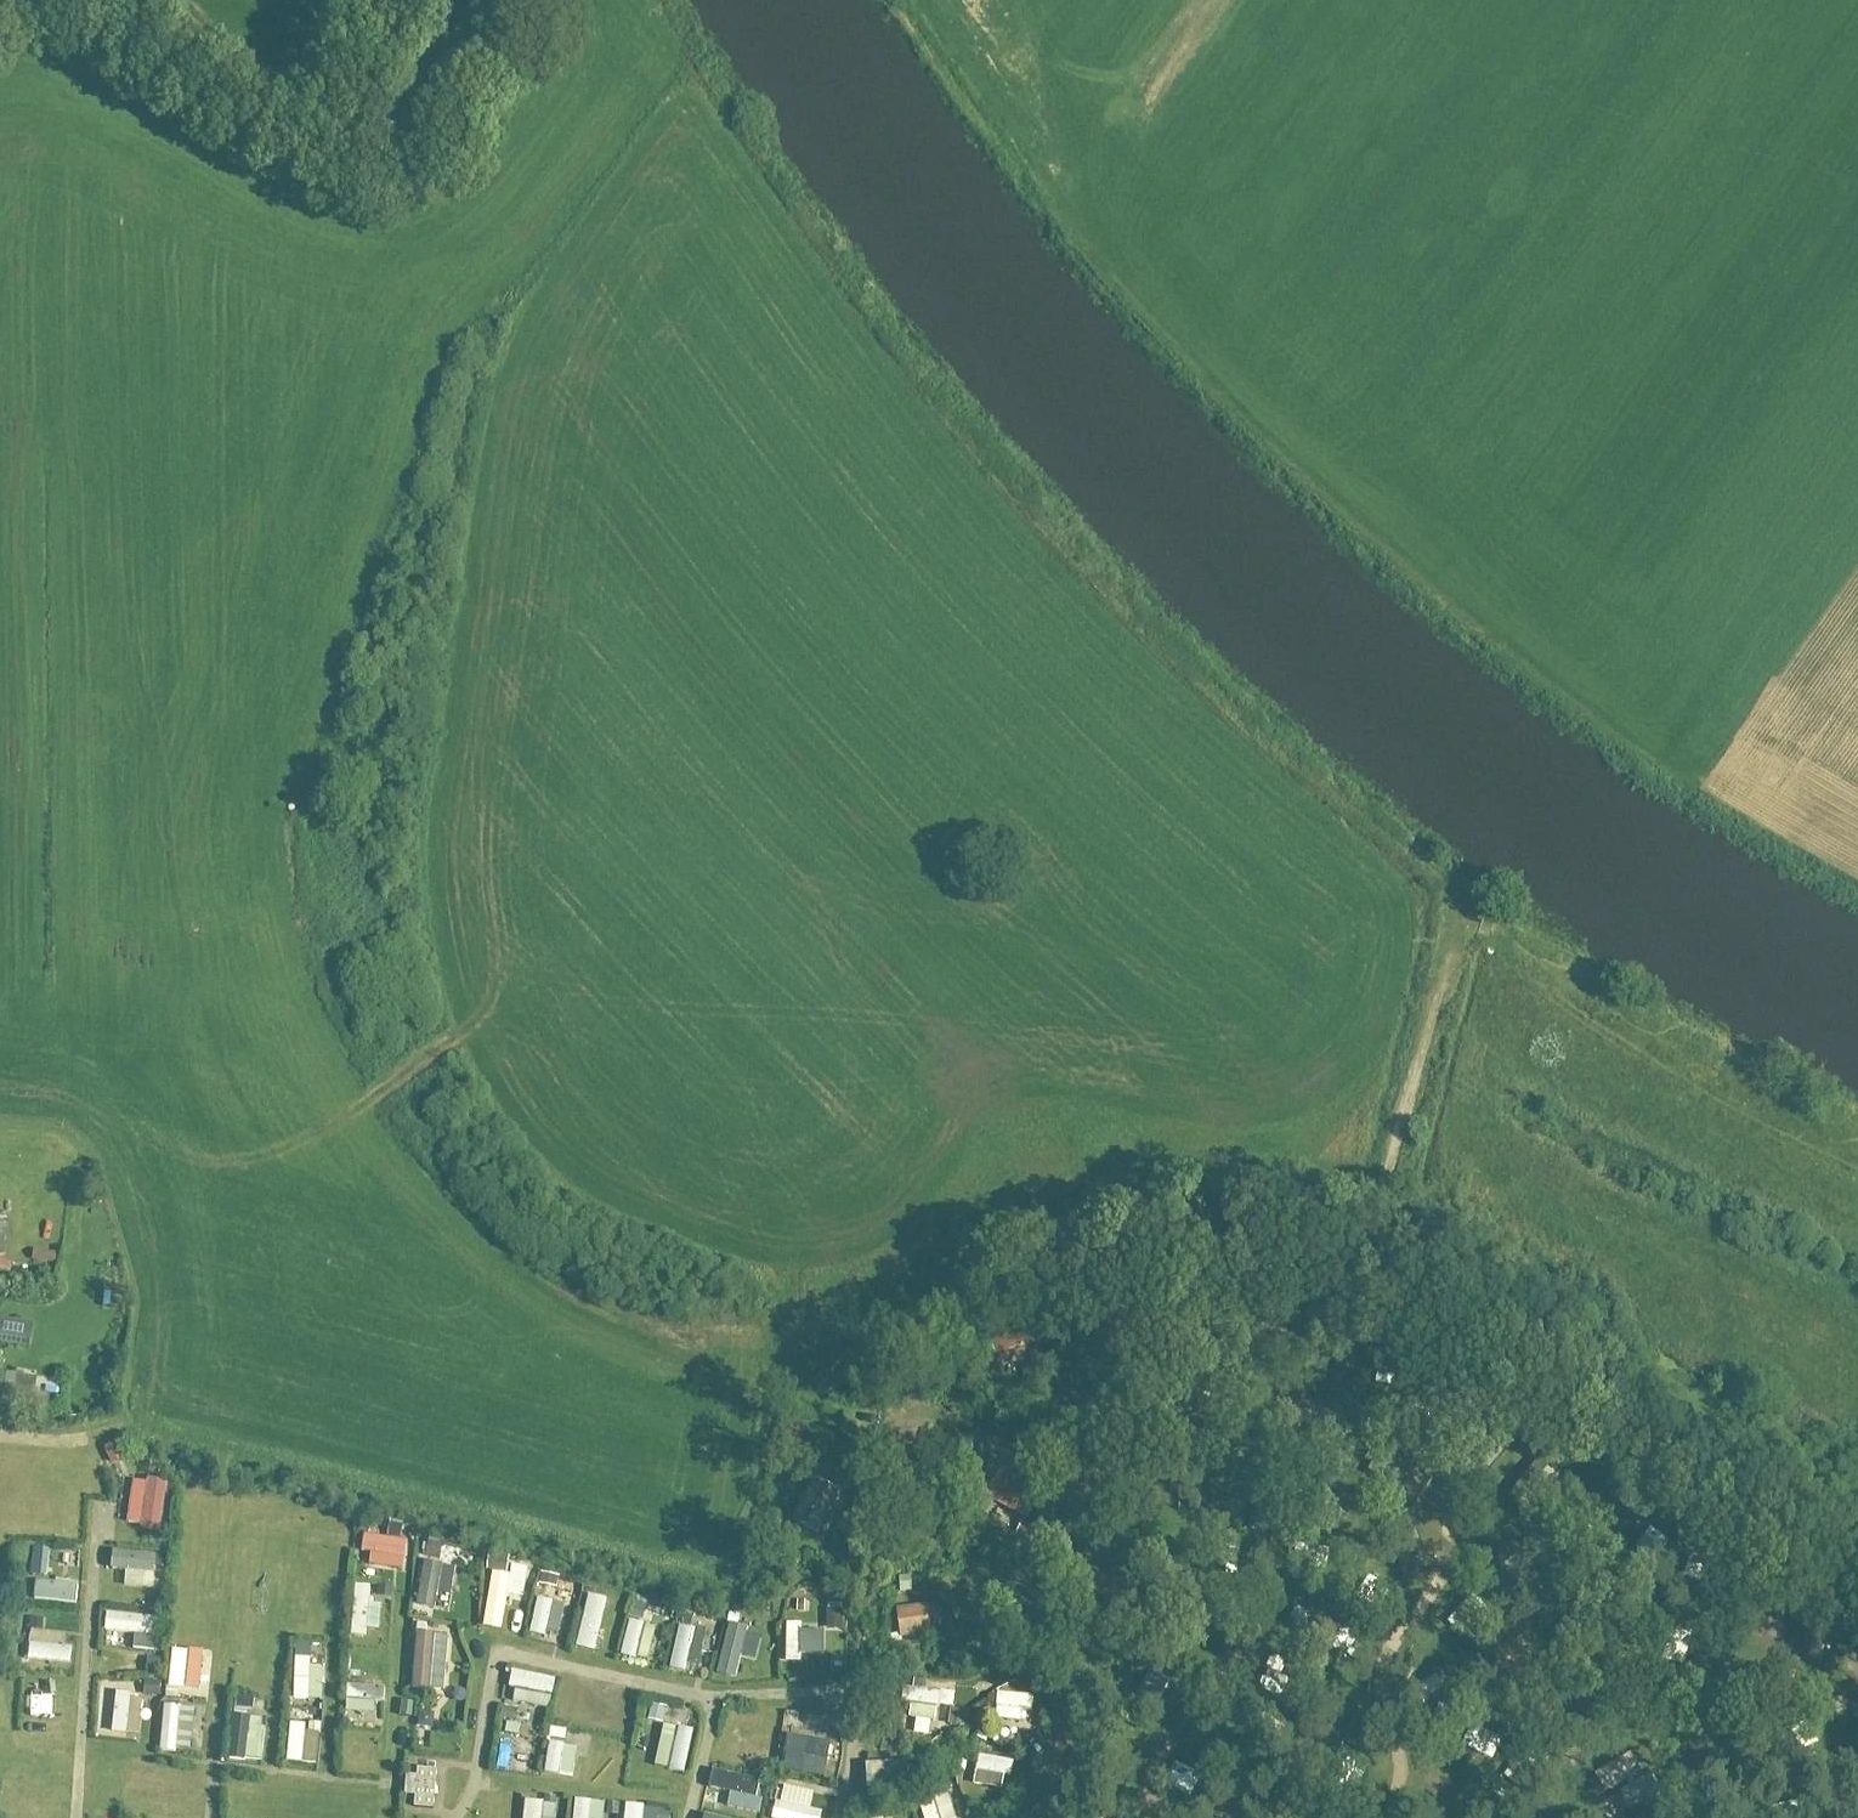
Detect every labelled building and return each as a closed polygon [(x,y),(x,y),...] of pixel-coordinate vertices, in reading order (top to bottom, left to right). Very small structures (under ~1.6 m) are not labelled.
[(33,1257),(56,1260),(57,1252),(34,1248),(33,1257)] [(28,1348),(32,1324),(0,1319),(0,1344),(28,1348)] [(1045,1357),(1039,1333),(999,1345),(1005,1369),(1045,1357)] [(13,1407),(17,1374),(0,1372),(0,1406),(13,1407)] [(1229,1462),(1231,1497),(1253,1496),(1251,1461),(1229,1462)] [(170,1475),(148,1473),(144,1522),(166,1524),(170,1475)] [(1027,1517),(1041,1494),(1006,1473),(992,1496),(1027,1517)] [(845,1494),(823,1481),(801,1519),(823,1533),(845,1494)] [(1340,1525),(1339,1539),(1362,1541),(1363,1527),(1340,1525)] [(392,1532),(368,1532),(368,1548),(392,1548),(392,1532)] [(1405,1549),(1418,1584),(1440,1576),(1427,1541),(1405,1549)] [(119,1544),(116,1563),(159,1569),(161,1550),(119,1544)] [(430,1594),(459,1595),(461,1560),(431,1559),(430,1594)] [(44,1570),(41,1597),(76,1600),(78,1573),(44,1570)] [(492,1576),(491,1615),(509,1616),(510,1576),(492,1576)] [(360,1583),(359,1634),(375,1634),(376,1583),(360,1583)] [(550,1636),(559,1597),(542,1594),(533,1632),(550,1636)] [(907,1636),(946,1633),(943,1604),(904,1607),(907,1636)] [(110,1609),(109,1633),(166,1635),(167,1611),(110,1609)] [(606,1648),(615,1618),(590,1610),(580,1640),(606,1648)] [(1480,1635),(1500,1631),(1497,1616),(1477,1620),(1480,1635)] [(626,1655),(644,1659),(653,1622),(634,1618),(626,1655)] [(1196,1635),(1205,1647),(1223,1634),(1214,1622),(1196,1635)] [(692,1672),(701,1628),(684,1624),(675,1669),(692,1672)] [(794,1627),(796,1664),(808,1663),(806,1626),(794,1627)] [(1674,1647),(1694,1655),(1703,1634),(1682,1626),(1674,1647)] [(422,1688),(451,1689),(451,1678),(442,1678),(444,1629),(424,1629),(422,1688)] [(736,1676),(761,1681),(768,1642),(744,1638),(736,1676)] [(77,1661),(77,1640),(31,1639),(31,1660),(77,1661)] [(192,1645),(191,1686),(208,1687),(208,1645),(192,1645)] [(173,1686),(187,1687),(191,1647),(177,1646),(173,1686)] [(317,1698),(318,1654),(300,1654),(299,1698),(317,1698)] [(1180,1676),(1183,1658),(1166,1655),(1163,1673),(1180,1676)] [(514,1685),(559,1689),(560,1672),(515,1669),(514,1685)] [(1417,1685),(1419,1710),(1442,1708),(1440,1683),(1417,1685)] [(353,1710),(379,1710),(380,1685),(354,1684),(353,1710)] [(120,1688),(117,1731),(131,1732),(134,1689),(120,1688)] [(911,1707),(950,1708),(951,1693),(911,1692),(911,1707)] [(1006,1713),(1044,1719),(1046,1704),(1008,1699),(1006,1713)] [(68,1727),(69,1701),(33,1700),(32,1726),(68,1727)] [(168,1745),(196,1745),(197,1704),(169,1703),(168,1745)] [(268,1761),(269,1715),(240,1714),(239,1760),(268,1761)] [(294,1721),(293,1763),(308,1763),(309,1721),(294,1721)] [(670,1722),(663,1763),(693,1769),(701,1727),(670,1722)] [(532,1763),(536,1736),(512,1733),(509,1761),(532,1763)] [(1505,1756),(1503,1735),(1479,1737),(1481,1759),(1505,1756)] [(554,1740),(550,1774),(581,1778),(585,1744),(554,1740)] [(1607,1766),(1640,1803),(1657,1788),(1647,1776),(1659,1766),(1637,1741),(1632,1746),(1629,1742),(1622,1749),(1624,1752),(1607,1766)] [(347,1773),(360,1775),(364,1753),(351,1750),(347,1773)] [(792,1768),(822,1767),(821,1751),(791,1752),(792,1768)] [(966,1759),(963,1776),(977,1778),(979,1761),(966,1759)] [(984,1785),(1018,1793),(1024,1769),(990,1761),(984,1785)] [(436,1768),(418,1767),(415,1806),(434,1807),(436,1768)] [(717,1798),(753,1799),(754,1771),(718,1770),(717,1798)] [(546,1797),(529,1796),(529,1817),(546,1817),(546,1797)] [(577,1817),(593,1817),(593,1796),(577,1796),(577,1817)] [(929,1806),(933,1817),(948,1817),(944,1802),(929,1806)] [(828,1812),(784,1805),(782,1817),(827,1817),(828,1812)]
